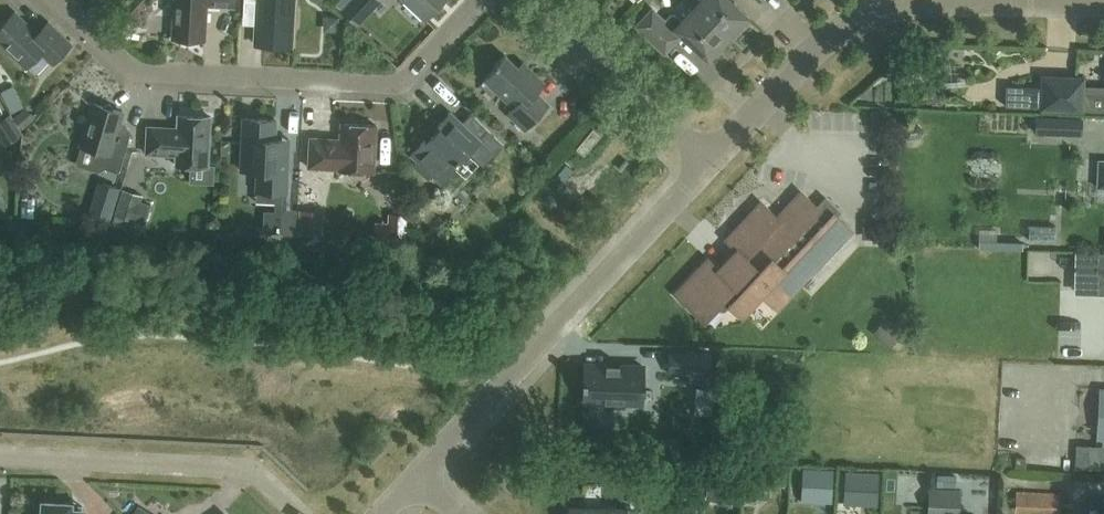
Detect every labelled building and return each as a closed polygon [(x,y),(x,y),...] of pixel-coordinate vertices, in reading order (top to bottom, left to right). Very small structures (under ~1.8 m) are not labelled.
[(235,0),(174,0),(172,38),(182,38),(183,43),(194,43),(196,39),(205,39),(207,5),(235,6),(235,0)] [(294,0),(245,0),(258,1),(256,43),(292,45),(294,0)] [(343,10),(358,24),(380,0),(353,0),(343,10)] [(425,19),(443,0),(405,0),(425,19)] [(728,37),(748,16),(731,0),(703,0),(696,7),(728,37)] [(728,37),(696,7),(683,21),(676,14),(671,14),(665,20),(653,9),(637,26),(665,52),(680,36),(686,36),(709,58),(728,37)] [(72,43),(49,22),(38,33),(15,11),(0,27),(0,42),(26,67),(41,52),(53,63),(72,43)] [(508,113),(526,130),(550,105),(536,92),(546,83),(523,62),(518,67),(505,55),(495,65),(497,67),(485,80),(514,107),(508,113)] [(1042,87),(1006,85),(1005,105),(1041,107),(1041,109),(1043,109),(1103,111),(1103,93),(1084,93),(1085,77),(1042,75),(1042,87)] [(119,172),(131,133),(118,129),(124,112),(114,109),(110,102),(103,106),(94,103),(81,145),(103,152),(101,159),(105,168),(119,172)] [(442,182),(470,153),(483,166),(504,144),(471,113),(462,123),(451,112),(412,154),(419,161),(415,165),(429,178),(433,174),(442,182)] [(0,121),(0,139),(3,144),(21,133),(10,115),(0,121)] [(209,166),(211,116),(178,115),(177,127),(148,126),(146,153),(176,154),(176,164),(209,166)] [(1035,116),(1034,133),(1081,135),(1082,118),(1035,116)] [(257,190),(274,191),(274,202),(286,202),(286,192),(287,192),(290,139),(275,138),(276,119),(244,118),(242,170),(258,170),(257,190)] [(374,172),(377,125),(341,123),(341,139),(310,137),(309,167),(339,168),(339,170),(374,172)] [(601,134),(593,127),(576,147),(584,155),(601,134)] [(115,214),(135,220),(143,195),(124,188),(115,214)] [(777,308),(852,229),(834,212),(830,217),(803,192),(779,218),(763,203),(728,240),(738,250),(721,269),(710,259),(677,294),(705,320),(706,319),(704,317),(715,305),(721,310),(726,310),(731,305),(741,315),(761,293),(777,308)] [(300,209),(299,232),(322,233),(323,210),(300,209)] [(671,351),(670,373),(709,375),(710,353),(671,351)] [(583,379),(583,385),(585,385),(585,401),(642,403),(643,366),(620,365),(606,364),(586,363),(585,379),(583,379)] [(1075,467),(1098,468),(1099,445),(1076,444),(1075,467)] [(802,484),(833,486),(834,469),(803,467),(802,484)] [(844,487),(879,489),(879,472),(845,471),(844,487)] [(1059,513),(1060,492),(1017,490),(1015,509),(1017,509),(1016,511),(1059,513)] [(933,494),(934,509),(962,508),(962,492),(933,494)] [(84,510),(70,509),(71,503),(44,502),(43,513),(83,513),(84,510)] [(571,513),(625,513),(625,506),(571,505),(571,513)]
